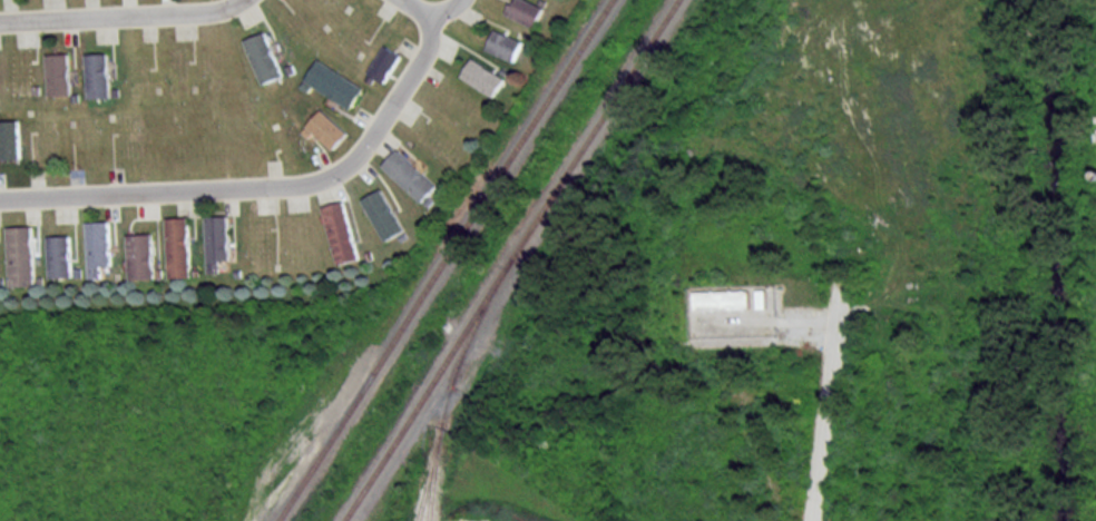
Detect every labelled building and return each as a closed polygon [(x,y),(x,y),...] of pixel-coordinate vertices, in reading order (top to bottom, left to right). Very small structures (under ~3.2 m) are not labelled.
[(513,3),(515,0),(531,0),(544,6),(535,26),(506,12),(511,2),(513,3)] [(487,47),(496,27),(522,40),(513,59),(487,47)] [(245,38),(265,30),(284,73),(264,82),(245,38)] [(368,70),(385,45),(401,53),(383,80),(368,70)] [(111,97),(109,53),(87,54),(88,98),(111,97)] [(70,54),(48,54),(48,95),(71,94),(70,54)] [(306,78),(320,57),(364,87),(351,107),(306,78)] [(462,75),(473,57),(506,77),(493,95),(462,75)] [(286,65),(293,61),(296,69),(290,72),(286,65)] [(301,85),(305,79),(312,83),(309,90),(301,85)] [(307,124),(322,108),(348,131),(333,147),(307,124)] [(0,121),(0,159),(20,159),(20,121),(0,121)] [(302,130),(306,125),(313,130),(309,136),(302,130)] [(422,200),(383,164),(399,148),(437,184),(422,200)] [(362,198),(382,187),(404,228),(385,239),(362,198)] [(429,205),(423,199),(429,195),(433,199),(429,205)] [(322,205),(343,199),(359,257),(337,263),(322,205)] [(228,257),(218,258),(218,271),(207,271),(205,215),(226,214),(228,257)] [(168,275),(165,216),(187,215),(189,274),(168,275)] [(101,278),(100,265),(110,265),(109,221),(86,222),(88,278),(101,278)] [(32,226),(7,227),(9,286),(34,285),(32,226)] [(399,235),(405,230),(408,235),(401,239),(399,235)] [(128,277),(126,233),(150,232),(153,276),(128,277)] [(71,276),(69,235),(47,236),(49,277),(71,276)] [(750,308),(749,290),(694,291),(694,310),(750,308)]
